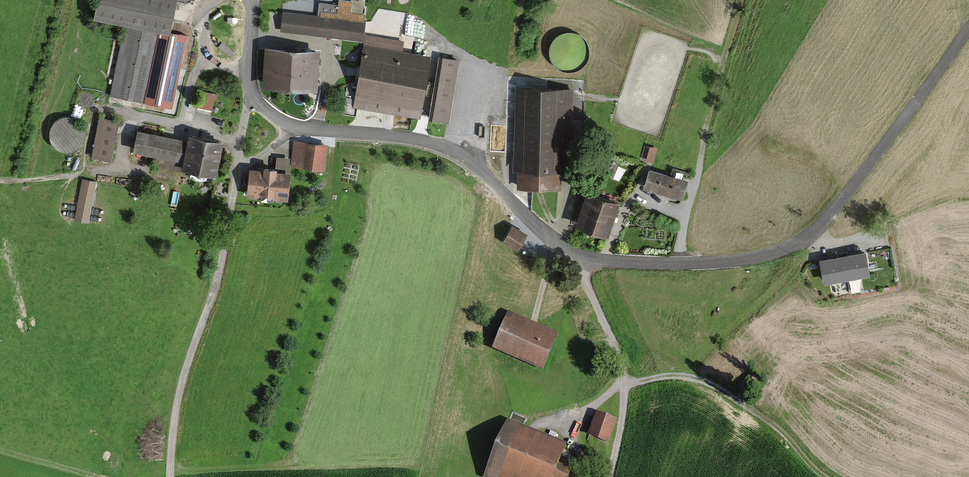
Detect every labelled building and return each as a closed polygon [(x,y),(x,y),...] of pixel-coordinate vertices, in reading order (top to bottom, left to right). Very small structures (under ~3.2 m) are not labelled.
[(92,18),(123,25),(108,94),(173,108),(188,35),(169,31),(175,0),(96,0),(92,18)] [(282,12),(280,32),(363,41),(365,22),(363,21),(364,13),(349,11),(350,1),(341,0),(340,0),(339,4),(319,2),(318,16),(282,12)] [(365,34),(353,105),(420,116),(430,55),(403,50),(405,40),(365,34)] [(562,67),(580,54),(566,35),(548,49),(562,67)] [(266,46),(264,86),(318,89),(320,49),(291,47),(266,46)] [(459,60),(442,57),(430,117),(448,120),(459,60)] [(573,88),(517,86),(515,167),(519,167),(518,186),(560,188),(560,171),(571,171),(573,88)] [(200,91),(198,108),(213,110),(216,93),(200,91)] [(119,120),(98,116),(91,158),(111,161),(119,120)] [(183,162),(187,138),(138,129),(134,152),(183,162)] [(187,138),(183,162),(182,167),(217,174),(220,156),(223,141),(188,134),(187,138)] [(327,144),(294,139),(290,165),(323,169),(327,144)] [(657,148),(649,146),(646,160),(653,162),(657,148)] [(264,165),(263,169),(250,167),(247,196),(288,200),(290,172),(288,171),(290,157),(276,156),(275,166),(264,165)] [(687,179),(649,167),(643,186),(681,198),(687,179)] [(96,181),(82,179),(74,220),(89,222),(96,181)] [(619,202),(585,191),(574,225),(608,236),(619,202)] [(527,234),(512,225),(503,241),(518,250),(527,234)] [(845,254),(821,259),(825,282),(870,274),(866,251),(845,254)] [(557,336),(508,314),(492,350),(541,372),(557,336)] [(749,378),(739,390),(747,396),(757,384),(756,380),(753,377),(749,378)] [(615,420),(595,413),(586,436),(607,443),(615,420)] [(506,422),(483,476),(569,476),(575,464),(562,459),(567,448),(506,422)]
